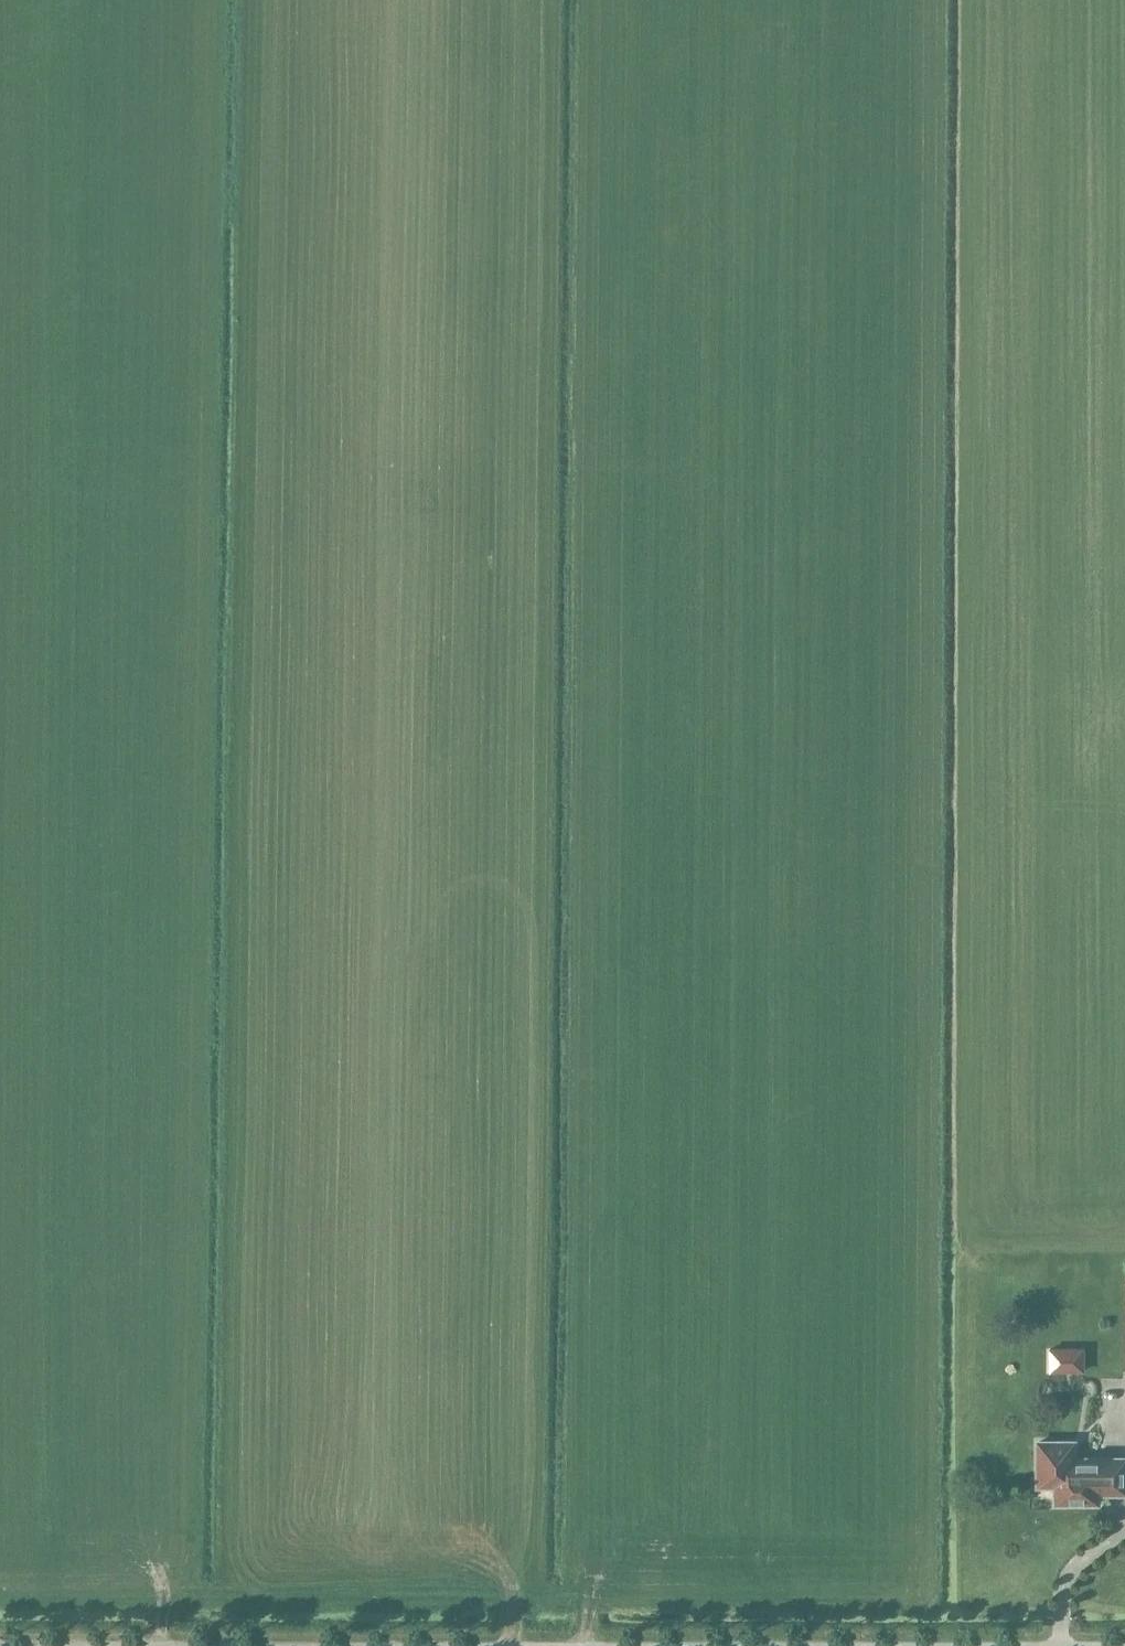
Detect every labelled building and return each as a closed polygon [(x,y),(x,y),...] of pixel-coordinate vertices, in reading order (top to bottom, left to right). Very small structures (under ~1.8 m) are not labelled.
[(1036,1440),(1037,1483),(1054,1483),(1055,1501),(1097,1500),(1097,1490),(1124,1490),(1124,1455),(1072,1456),(1072,1439),(1036,1440)]
